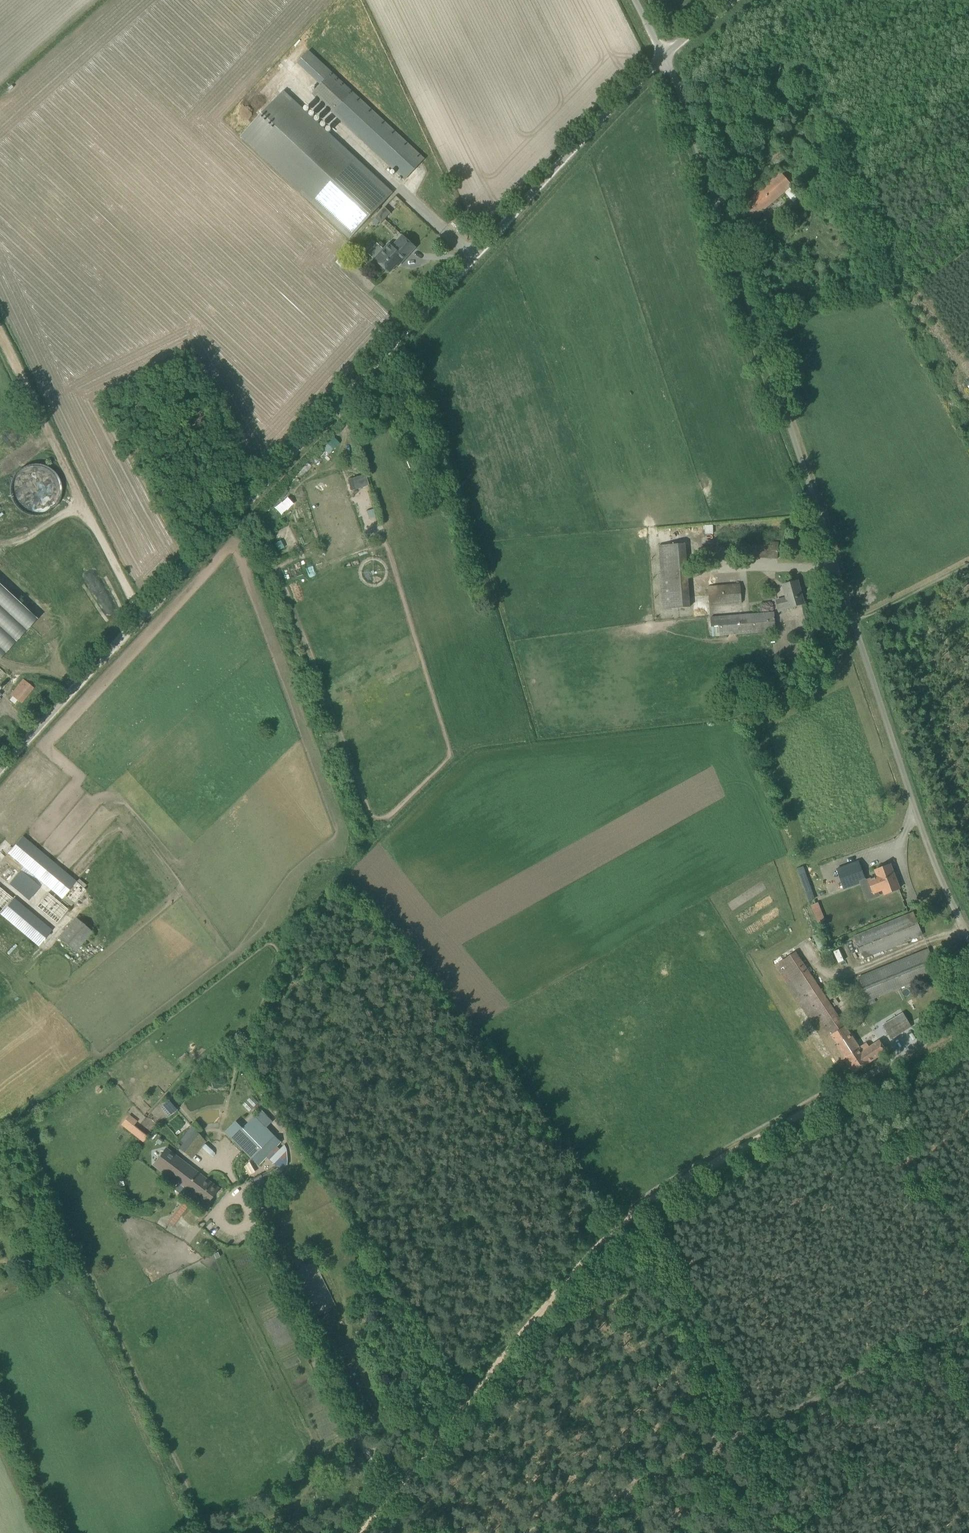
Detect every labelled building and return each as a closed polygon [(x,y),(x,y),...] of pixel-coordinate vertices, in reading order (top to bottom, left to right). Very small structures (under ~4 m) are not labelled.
[(349,238),(373,214),(382,204),(393,193),(322,127),(221,33),(196,60),(192,56),(188,60),(193,64),(178,80),(349,238)] [(405,179),(425,159),(332,72),(309,50),(297,63),(320,85),(312,93),(405,179)] [(778,146),(765,158),(776,168),(787,158),(788,156),(781,149),(778,146)] [(783,191),(789,187),(791,185),(780,173),(745,204),(756,216),(783,191)] [(385,207),(372,221),(374,223),(377,226),(380,222),(381,223),(391,212),(385,207)] [(416,247),(403,235),(393,246),(389,242),(374,259),(390,273),(401,261),(402,262),(416,247)] [(10,472),(19,510),(61,500),(52,462),(10,472)] [(351,491),(368,485),(365,474),(347,480),(351,491)] [(279,511),(290,503),(288,499),(277,507),(279,511)] [(778,559),(779,543),(719,539),(718,554),(778,559)] [(664,609),(690,607),(685,543),(659,545),(664,609)] [(779,610),(795,606),(804,603),(798,581),(782,585),(785,597),(776,600),(779,610)] [(708,587),(710,605),(742,603),(740,584),(720,586),(708,587)] [(30,615),(0,586),(0,646),(30,615)] [(713,636),(776,631),(774,612),(711,617),(713,636)] [(21,703),(33,687),(23,679),(11,695),(12,696),(9,700),(14,704),(17,700),(21,703)] [(86,890),(23,836),(9,853),(25,867),(10,884),(29,901),(41,886),(42,887),(45,884),(62,899),(61,900),(71,908),(86,890)] [(844,889),(866,880),(858,860),(836,869),(844,889)] [(884,895),(900,889),(890,864),(874,870),(876,876),(868,879),(873,894),(882,891),(884,895)] [(806,901),(813,899),(806,865),(799,866),(806,901)] [(39,946),(52,930),(13,898),(0,887),(0,913),(39,946)] [(57,923),(69,908),(46,890),(42,895),(44,897),(36,907),(57,923)] [(811,904),(818,923),(826,920),(818,901),(811,904)] [(862,959),(914,938),(923,934),(914,912),(853,937),(862,959)] [(76,952),(93,932),(76,917),(59,937),(76,952)] [(874,998),(929,976),(938,972),(929,949),(859,977),(868,1000),(870,1004),(876,1002),(874,998)] [(838,1063),(845,1059),(859,1048),(836,1013),(796,951),(775,965),(796,997),(795,998),(814,1027),(838,1063)] [(901,1033),(912,1026),(903,1012),(893,1019),(901,1033)] [(883,1025),(886,1030),(891,1039),(901,1033),(893,1019),(883,1025)] [(873,1060),(886,1051),(879,1040),(866,1049),(873,1060)] [(873,1060),(866,1049),(863,1045),(859,1048),(845,1059),(853,1072),(873,1060)] [(251,1096),(244,1104),(250,1109),(257,1101),(251,1096)] [(168,1115),(176,1108),(168,1099),(160,1106),(168,1115)] [(147,1135),(134,1125),(137,1120),(128,1113),(120,1124),(143,1142),(147,1135)] [(259,1164),(266,1157),(273,1150),(266,1143),(274,1135),(256,1116),(234,1138),(245,1149),(250,1154),(249,1155),(259,1164)] [(201,1125),(203,1136),(219,1134),(217,1123),(201,1125)] [(294,1135),(290,1128),(285,1131),(289,1138),(294,1135)] [(195,1129),(184,1143),(196,1153),(205,1141),(195,1129)] [(194,1194),(205,1179),(164,1149),(153,1163),(179,1182),(194,1194)] [(262,1174),(250,1180),(255,1189),(266,1182),(262,1174)] [(206,1204),(217,1189),(205,1179),(194,1194),(196,1196),(206,1204)] [(172,1225),(186,1210),(181,1205),(167,1220),(172,1225)]
